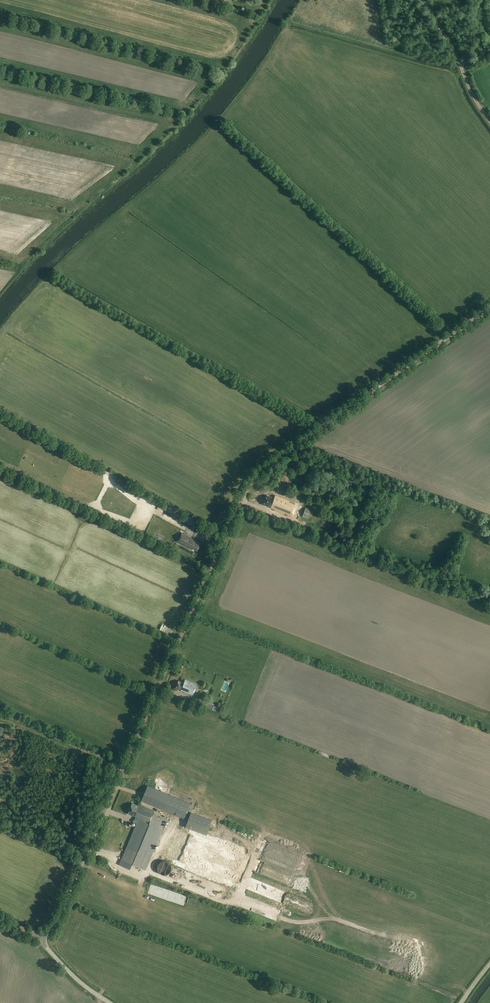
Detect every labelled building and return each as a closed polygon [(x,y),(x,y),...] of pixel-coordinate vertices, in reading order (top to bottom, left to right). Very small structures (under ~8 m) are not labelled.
[(294,509),(296,504),(275,496),(274,499),(267,496),(264,505),(272,508),(271,509),(284,514),(284,513),(288,514),(287,515),(291,517),(291,516),(294,509)] [(305,507),(302,516),(308,519),(311,510),(305,507)] [(269,514),(267,519),(290,528),(292,522),(281,517),(280,518),(269,514)] [(180,522),(194,529),(197,523),(183,515),(180,522)] [(192,548),(197,551),(200,544),(192,540),(193,539),(182,533),(177,542),(191,549),(192,548)] [(197,684),(185,679),(184,683),(179,681),(176,688),(185,691),(185,693),(192,696),(197,684)] [(205,707),(210,709),(213,710),(214,705),(206,703),(199,701),(199,702),(194,700),(193,704),(204,708),(205,707)] [(148,803),(175,815),(183,818),(187,809),(190,803),(147,786),(141,800),(148,803)] [(127,847),(121,860),(145,870),(151,857),(160,833),(161,833),(166,820),(165,820),(153,814),(154,811),(139,805),(139,806),(132,803),(128,813),(136,816),(135,818),(138,819),(127,847)] [(191,813),(185,826),(206,834),(211,821),(191,813)] [(237,887),(250,855),(184,830),(173,858),(178,864),(237,887)] [(174,870),(174,869),(174,867),(173,866),(173,865),(172,863),(170,862),(169,862),(168,862),(166,862),(165,862),(164,862),(163,863),(162,864),(161,865),(161,866),(160,867),(160,869),(160,870),(161,872),(162,873),(162,874),(164,875),(165,875),(166,875),(167,875),(169,875),(170,875),(171,874),(172,873),(173,872),(173,871),(174,870)]
